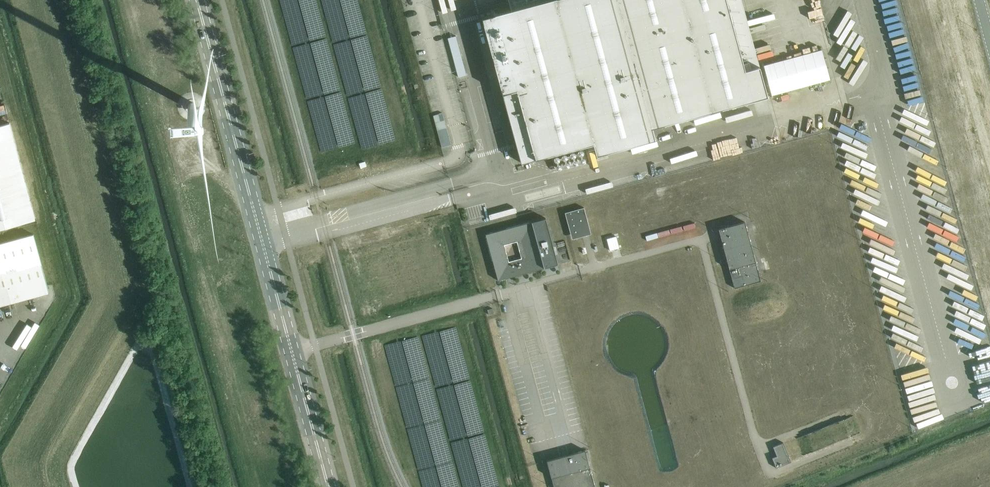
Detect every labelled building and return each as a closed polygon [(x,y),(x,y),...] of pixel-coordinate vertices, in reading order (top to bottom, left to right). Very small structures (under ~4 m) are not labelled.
[(482,17),(502,92),(521,162),(551,154),(583,146),(593,143),(596,154),(654,138),(651,126),(767,96),(759,66),(744,69),(726,0),(546,0),(511,10),(482,17)] [(511,10),(546,0),(508,0),(511,10)] [(821,49),(764,65),(772,94),(829,79),(821,49)] [(195,105),(195,104),(194,103),(193,102),(192,102),(191,102),(190,102),(189,103),(188,103),(188,104),(188,105),(188,107),(188,108),(189,109),(190,110),(192,110),(193,110),(194,109),(195,109),(195,108),(196,107),(196,106),(195,105)] [(35,219),(9,122),(0,125),(0,229),(35,219)] [(584,207),(565,212),(570,234),(589,229),(584,207)] [(546,267),(558,264),(545,218),(534,221),(534,220),(531,221),(495,231),(485,234),(498,280),(544,267),(546,267)] [(734,288),(760,281),(744,221),(718,228),(734,288)] [(49,292),(33,234),(0,243),(0,305),(49,292)] [(776,467),(791,461),(783,442),(772,446),(776,455),(772,457),(776,467)] [(585,450),(546,460),(554,486),(595,486),(585,450)]
